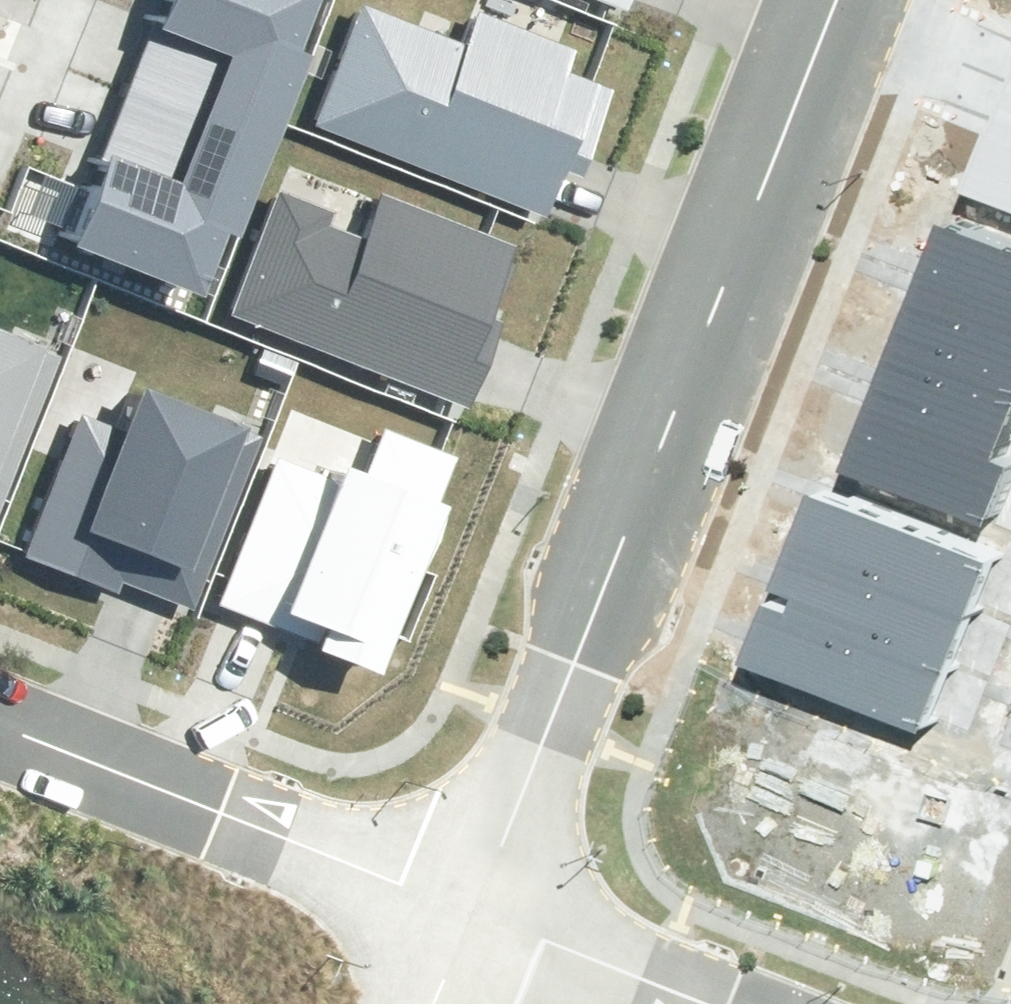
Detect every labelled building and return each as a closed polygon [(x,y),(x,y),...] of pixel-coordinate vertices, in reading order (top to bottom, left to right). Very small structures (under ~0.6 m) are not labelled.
[(172,20),(157,14),(127,92),(278,151),(317,54),(302,48),(321,0),(180,0),(172,20)] [(312,118),(531,199),(544,165),(567,174),(599,88),(562,75),(572,46),(466,7),(456,34),(364,0),(356,0),(312,118)] [(996,93),(1010,99),(1010,54),(996,93)] [(116,164),(84,246),(205,293),(229,232),(244,238),(278,151),(127,92),(100,158),(116,164)] [(957,190),(1010,211),(1010,99),(996,93),(957,190)] [(280,181),(230,317),(475,407),(508,316),(492,310),(516,243),(382,194),(365,239),(332,227),(341,203),(280,181)] [(906,297),(1010,338),(1010,255),(933,225),(906,297)] [(884,351),(1010,401),(1010,338),(906,297),(884,351)] [(62,344),(0,321),(0,504),(62,344)] [(866,401),(993,450),(1010,407),(1010,401),(884,351),(866,401)] [(76,404),(24,539),(187,601),(255,426),(128,377),(112,418),(76,404)] [(993,450),(866,401),(838,473),(981,528),(1004,469),(988,463),(993,450)] [(271,465),(224,586),(320,623),(314,636),(357,652),(397,547),(414,554),(433,502),(423,498),(441,450),(382,428),(363,476),(326,462),(318,483),(271,465)] [(803,495),(782,551),(961,619),(982,564),(803,495)] [(789,598),(784,613),(940,673),(961,619),(782,551),(766,590),(789,598)] [(758,604),(735,663),(917,733),(940,673),(784,613),(758,604)]
